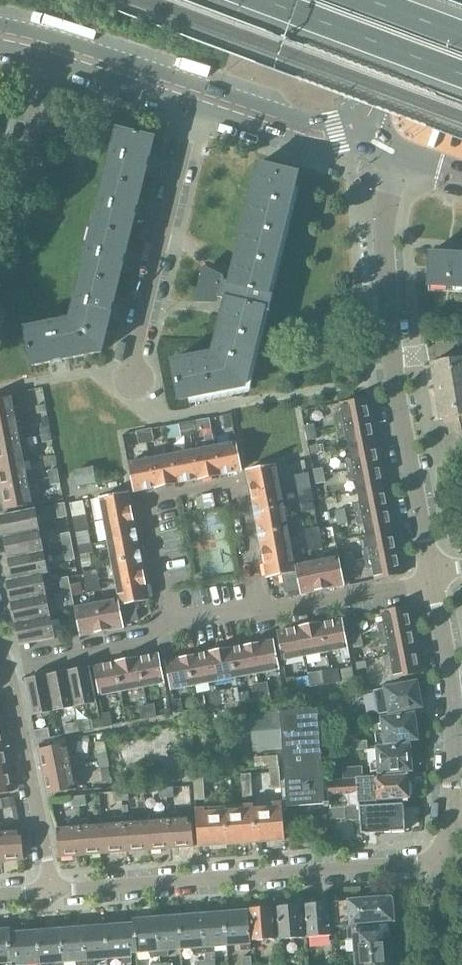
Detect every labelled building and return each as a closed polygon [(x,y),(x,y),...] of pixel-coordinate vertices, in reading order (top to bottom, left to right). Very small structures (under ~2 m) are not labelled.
[(320,34),(334,39),(338,28),(324,23),(320,34)] [(142,187),(154,138),(116,129),(104,178),(142,187)] [(172,360),(179,399),(244,387),(297,173),(258,164),(229,283),(223,282),(223,281),(223,279),(223,277),(222,276),(221,275),(205,267),(196,302),(213,303),(214,303),(215,302),(216,302),(217,301),(218,300),(219,299),(225,300),(212,353),(172,360)] [(104,178),(92,226),(130,236),(142,187),(104,178)] [(92,226),(80,275),(118,284),(130,236),(92,226)] [(461,288),(461,253),(429,251),(427,286),(461,288)] [(80,275),(69,319),(77,357),(102,352),(118,284),(80,275)] [(69,319),(24,328),(32,366),(77,357),(69,319)] [(430,363),(439,419),(440,419),(440,420),(442,419),(459,416),(461,432),(461,358),(430,363)] [(15,416),(15,418),(22,416),(20,407),(14,408),(11,394),(0,396),(0,419),(15,416)] [(337,417),(339,426),(373,420),(368,398),(340,403),(343,416),(337,417)] [(35,406),(36,413),(46,411),(45,404),(35,406)] [(223,415),(225,428),(233,427),(230,414),(223,415)] [(19,438),(20,439),(26,438),(24,429),(18,431),(15,418),(15,416),(0,419),(0,442),(19,438)] [(210,418),(197,420),(199,431),(212,428),(210,418)] [(194,420),(188,422),(190,434),(196,433),(194,420)] [(347,436),(349,447),(377,442),(373,420),(339,426),(341,438),(347,436)] [(190,434),(188,422),(179,423),(182,436),(190,434)] [(179,423),(167,426),(169,438),(182,436),(179,423)] [(304,427),(306,433),(316,431),(314,425),(304,427)] [(39,428),(41,434),(50,432),(49,426),(43,427),(39,428)] [(151,429),(144,430),(147,443),(153,441),(151,429)] [(147,443),(144,430),(137,431),(139,444),(147,443)] [(316,431),(306,433),(307,441),(317,438),(316,431)] [(50,432),(41,434),(42,442),(52,440),(50,432)] [(206,448),(193,450),(198,479),(220,475),(215,446),(212,434),(203,436),(206,448)] [(24,461),(20,439),(19,438),(0,442),(0,465),(24,461)] [(236,442),(215,446),(220,475),(242,471),(236,442)] [(346,460),(348,470),(381,464),(377,442),(349,447),(352,459),(346,460)] [(193,450),(171,454),(177,483),(198,479),(193,450)] [(171,454),(150,459),(155,487),(177,483),(171,454)] [(155,487),(150,459),(128,463),(134,491),(155,487)] [(0,488),(34,482),(32,472),(26,473),(24,461),(0,465),(0,488)] [(247,470),(251,491),(279,486),(275,464),(247,470)] [(355,479),(358,491),(386,486),(381,464),(348,470),(350,480),(355,479)] [(74,472),(77,485),(95,482),(93,468),(74,472)] [(313,470),(315,477),(325,475),(323,468),(313,470)] [(47,471),(49,478),(59,476),(57,469),(47,471)] [(295,476),(296,483),(309,480),(308,473),(295,476)] [(325,475),(315,477),(316,484),(326,482),(325,475)] [(59,476),(49,478),(50,485),(60,483),(59,476)] [(296,483),(301,504),(314,502),(309,480),(296,483)] [(34,482),(0,488),(4,510),(32,505),(30,494),(36,493),(34,482)] [(251,491),(255,513),(283,508),(279,486),(251,491)] [(354,504),(356,515),(390,508),(386,486),(358,491),(360,503),(354,504)] [(100,497),(104,519),(132,514),(128,492),(100,497)] [(83,502),(70,504),(73,518),(85,515),(83,502)] [(314,502),(301,504),(302,513),(315,510),(314,502)] [(65,505),(55,507),(58,519),(68,517),(65,505)] [(4,537),(39,530),(35,508),(0,515),(0,518),(4,537)] [(255,513),(259,535),(287,529),(283,508),(255,513)] [(364,524),(367,536),(394,530),(390,508),(356,515),(358,526),(364,524)] [(335,511),(336,519),(346,517),(345,509),(335,511)] [(104,519),(108,541),(137,535),(132,514),(104,519)] [(73,518),(74,525),(87,522),(85,515),(73,518)] [(346,517),(336,519),(338,526),(348,524),(346,517)] [(87,522),(74,525),(76,532),(88,530),(87,522)] [(306,530),(307,540),(311,537),(319,530),(318,528),(306,530)] [(259,535),(263,556),(291,551),(287,529),(259,535)] [(4,537),(8,558),(43,551),(39,530),(4,537)] [(323,548),(319,530),(311,537),(314,550),(323,548)] [(363,549),(365,559),(399,552),(394,530),(367,536),(369,547),(363,549)] [(60,534),(63,547),(72,546),(70,532),(60,534)] [(108,541),(112,562),(141,557),(137,535),(108,541)] [(79,546),(80,554),(89,552),(92,552),(91,544),(79,546)] [(72,546),(63,547),(66,561),(75,559),(72,546)] [(8,558),(12,579),(12,580),(42,574),(42,576),(48,574),(43,551),(8,558)] [(291,551),(263,556),(267,578),(295,572),(291,551)] [(89,552),(80,554),(82,566),(92,565),(89,552)] [(399,552),(365,559),(368,569),(373,568),(375,580),(403,574),(399,552)] [(344,555),(345,563),(355,561),(353,553),(344,555)] [(112,562),(116,584),(145,578),(141,557),(112,562)] [(339,557),(317,561),(323,590),(344,585),(339,557)] [(323,590),(317,561),(295,566),(301,594),(323,590)] [(355,561),(345,563),(347,570),(356,568),(355,561)] [(84,573),(84,574),(87,575),(88,581),(92,580),(96,579),(98,579),(96,570),(84,573)] [(6,580),(11,602),(46,595),(42,576),(42,574),(12,580),(12,579),(6,580)] [(87,575),(84,574),(87,593),(94,591),(92,580),(88,581),(87,575)] [(59,579),(62,592),(71,590),(68,577),(59,579)] [(145,578),(116,584),(120,605),(135,603),(149,600),(145,578)] [(100,590),(98,579),(96,579),(92,580),(94,591),(100,590)] [(71,590),(62,592),(65,606),(74,604),(71,590)] [(11,602),(15,623),(50,616),(46,595),(11,602)] [(118,599),(96,603),(102,632),(124,628),(123,623),(120,606),(118,599)] [(102,632),(96,603),(75,607),(80,636),(102,632)] [(120,605),(120,606),(123,623),(138,620),(135,603),(120,605)] [(377,625),(379,635),(414,628),(409,606),(381,611),(384,624),(377,625)] [(50,616),(15,623),(19,645),(54,638),(50,616)] [(342,619),(321,623),(326,652),(348,647),(342,619)] [(64,622),(67,636),(76,634),(73,620),(64,622)] [(321,623),(299,627),(304,656),(326,652),(321,623)] [(304,656),(299,627),(277,632),(282,660),(304,656)] [(388,644),(390,656),(418,650),(414,628),(379,635),(382,646),(388,644)] [(350,633),(352,641),(362,639),(360,632),(350,633)] [(362,639),(352,641),(353,647),(363,645),(362,639)] [(274,640),(252,644),(257,673),(279,669),(274,640)] [(252,644),(230,648),(236,677),(257,673),(252,644)] [(230,648),(209,653),(214,681),(236,677),(230,648)] [(418,650),(390,656),(383,657),(385,667),(392,666),(395,678),(423,673),(418,650)] [(209,653),(187,657),(192,685),(214,681),(209,653)] [(159,654),(137,658),(143,687),(164,682),(159,654)] [(192,685),(187,657),(165,661),(171,689),(192,685)] [(137,658),(115,662),(121,691),(143,687),(137,658)] [(356,663),(357,670),(367,668),(366,661),(356,663)] [(121,691),(115,662),(94,667),(99,695),(121,691)] [(351,666),(341,668),(343,681),(354,679),(351,666)] [(90,667),(68,671),(75,707),(97,702),(90,667)] [(338,669),(329,671),(332,683),(340,682),(338,669)] [(68,671),(46,676),(53,711),(75,707),(68,671)] [(332,683),(329,671),(323,672),(325,684),(332,683)] [(323,672),(308,674),(310,687),(325,684),(323,672)] [(53,711),(46,676),(24,680),(28,698),(27,698),(28,702),(29,702),(31,715),(53,711)] [(296,690),(293,677),(286,679),(288,691),(296,690)] [(380,704),(382,714),(421,706),(419,694),(420,689),(417,685),(416,681),(385,687),(388,703),(380,704)] [(269,683),(262,684),(264,697),(271,696),(269,683)] [(262,684),(254,685),(256,699),(264,697),(262,684)] [(224,691),(216,692),(219,705),(226,704),(224,691)] [(219,705),(216,692),(208,694),(211,707),(219,705)] [(204,695),(196,696),(198,709),(206,708),(204,695)] [(183,711),(181,699),(172,700),(175,712),(183,711)] [(154,704),(146,706),(149,720),(157,718),(154,704)] [(149,720),(146,706),(139,707),(142,721),(149,720)] [(253,751),(282,748),(281,734),(318,731),(316,709),(279,712),(279,713),(250,715),(253,751)] [(339,710),(327,712),(329,723),(340,722),(339,710)] [(102,713),(105,727),(112,726),(110,712),(102,713)] [(376,735),(377,744),(417,739),(415,727),(417,722),(414,718),(414,714),(382,718),(384,734),(376,735)] [(92,720),(78,723),(80,732),(94,730),(92,720)] [(80,732),(78,723),(64,725),(66,735),(80,732)] [(34,731),(36,740),(48,737),(46,728),(34,731)] [(281,734),(282,748),(283,760),(320,756),(318,731),(281,734)] [(352,741),(353,750),(367,749),(367,740),(352,741)] [(38,749),(43,772),(70,766),(66,744),(38,749)] [(370,764),(371,773),(411,770),(410,759),(412,753),(409,748),(409,745),(377,747),(378,763),(370,764)] [(9,769),(4,747),(0,748),(0,771),(9,769)] [(277,756),(255,758),(256,767),(277,765),(277,756)] [(283,760),(285,783),(322,780),(320,756),(283,760)] [(107,759),(99,761),(103,782),(111,781),(107,759)] [(70,766),(43,772),(47,795),(75,789),(70,766)] [(269,767),(272,789),(281,788),(279,766),(269,767)] [(342,768),(343,779),(363,777),(362,767),(342,768)] [(0,771),(0,794),(13,791),(9,769),(0,771)] [(242,775),(243,797),(263,795),(261,774),(242,775)] [(329,790),(330,808),(340,808),(344,807),(360,806),(376,805),(376,800),(409,798),(407,774),(363,777),(343,779),(328,780),(329,790)] [(193,778),(195,800),(204,800),(203,777),(193,778)] [(331,826),(330,808),(329,790),(323,791),(322,780),(285,783),(287,807),(288,807),(289,814),(317,819),(317,827),(331,826)] [(173,787),(166,788),(167,797),(174,796),(173,787)] [(0,798),(0,809),(11,807),(16,806),(17,806),(15,795),(0,798)] [(86,795),(77,796),(78,807),(87,806),(86,795)] [(272,808),(254,810),(256,841),(285,839),(282,802),(272,803),(272,808)] [(340,808),(330,808),(331,820),(346,818),(346,820),(360,819),(361,833),(365,833),(367,835),(373,835),(375,832),(375,836),(378,836),(378,832),(405,831),(403,803),(376,805),(360,806),(344,807),(340,808)] [(244,810),(225,812),(227,843),(256,841),(254,810),(253,805),(244,805),(244,810)] [(195,809),(198,846),(227,843),(225,812),(206,813),(205,808),(195,809)] [(179,813),(168,814),(171,848),(193,846),(191,818),(180,818),(179,813)] [(159,820),(146,821),(149,849),(171,848),(168,814),(159,815),(159,820)] [(134,816),(124,817),(126,851),(149,849),(146,821),(135,822),(134,816)] [(115,824),(102,825),(104,853),(126,851),(124,817),(114,818),(115,824)] [(90,820),(79,821),(81,855),(104,853),(102,825),(91,825),(90,820)] [(81,855),(79,821),(69,822),(69,827),(57,828),(59,856),(81,855)] [(0,827),(0,844),(1,861),(24,859),(22,831),(9,832),(8,826),(0,827)] [(370,898),(348,899),(348,901),(332,902),(333,926),(394,922),(393,902),(393,901),(394,899),(393,898),(393,897),(392,896),(391,896),(389,895),(388,896),(387,896),(377,897),(377,893),(370,893),(370,898)] [(330,935),(328,902),(318,903),(315,901),(309,902),(307,904),(304,904),(306,937),(330,935)] [(276,906),(278,939),(302,937),(300,905),(291,905),(288,903),(281,904),(278,906),(276,906)] [(274,939),(272,907),(263,907),(260,905),(253,905),(251,908),(249,909),(251,940),(274,939)] [(224,910),(227,944),(250,942),(247,911),(236,912),(236,909),(224,910)] [(202,915),(205,953),(214,953),(214,945),(227,944),(224,910),(212,911),(212,914),(202,915)] [(169,956),(169,948),(182,947),(179,913),(167,914),(167,917),(156,918),(159,957),(169,956)] [(179,913),(182,947),(194,946),(195,954),(205,953),(202,915),(191,916),(191,913),(179,913)] [(151,957),(159,957),(156,918),(146,919),(146,916),(133,917),(134,924),(136,951),(150,950),(151,957)] [(130,951),(131,951),(136,951),(134,924),(118,925),(117,922),(105,923),(108,957),(131,955),(130,951)] [(108,957),(105,923),(93,924),(93,927),(83,928),(86,964),(95,964),(94,958),(108,957)] [(83,928),(74,929),(74,926),(62,927),(62,930),(60,930),(62,961),(76,959),(76,964),(86,964),(83,928)] [(356,938),(357,954),(392,951),(391,939),(387,935),(387,926),(349,929),(350,939),(356,938)] [(10,934),(9,927),(0,927),(0,961),(12,960),(10,934)] [(40,962),(62,961),(60,930),(52,930),(52,927),(37,928),(40,962)] [(12,960),(17,960),(17,964),(40,962),(37,928),(26,929),(26,932),(10,934),(12,960)] [(357,954),(358,964),(392,964),(393,964),(392,951),(357,954)] [(242,964),(251,964),(251,956),(241,957),(242,964)]
